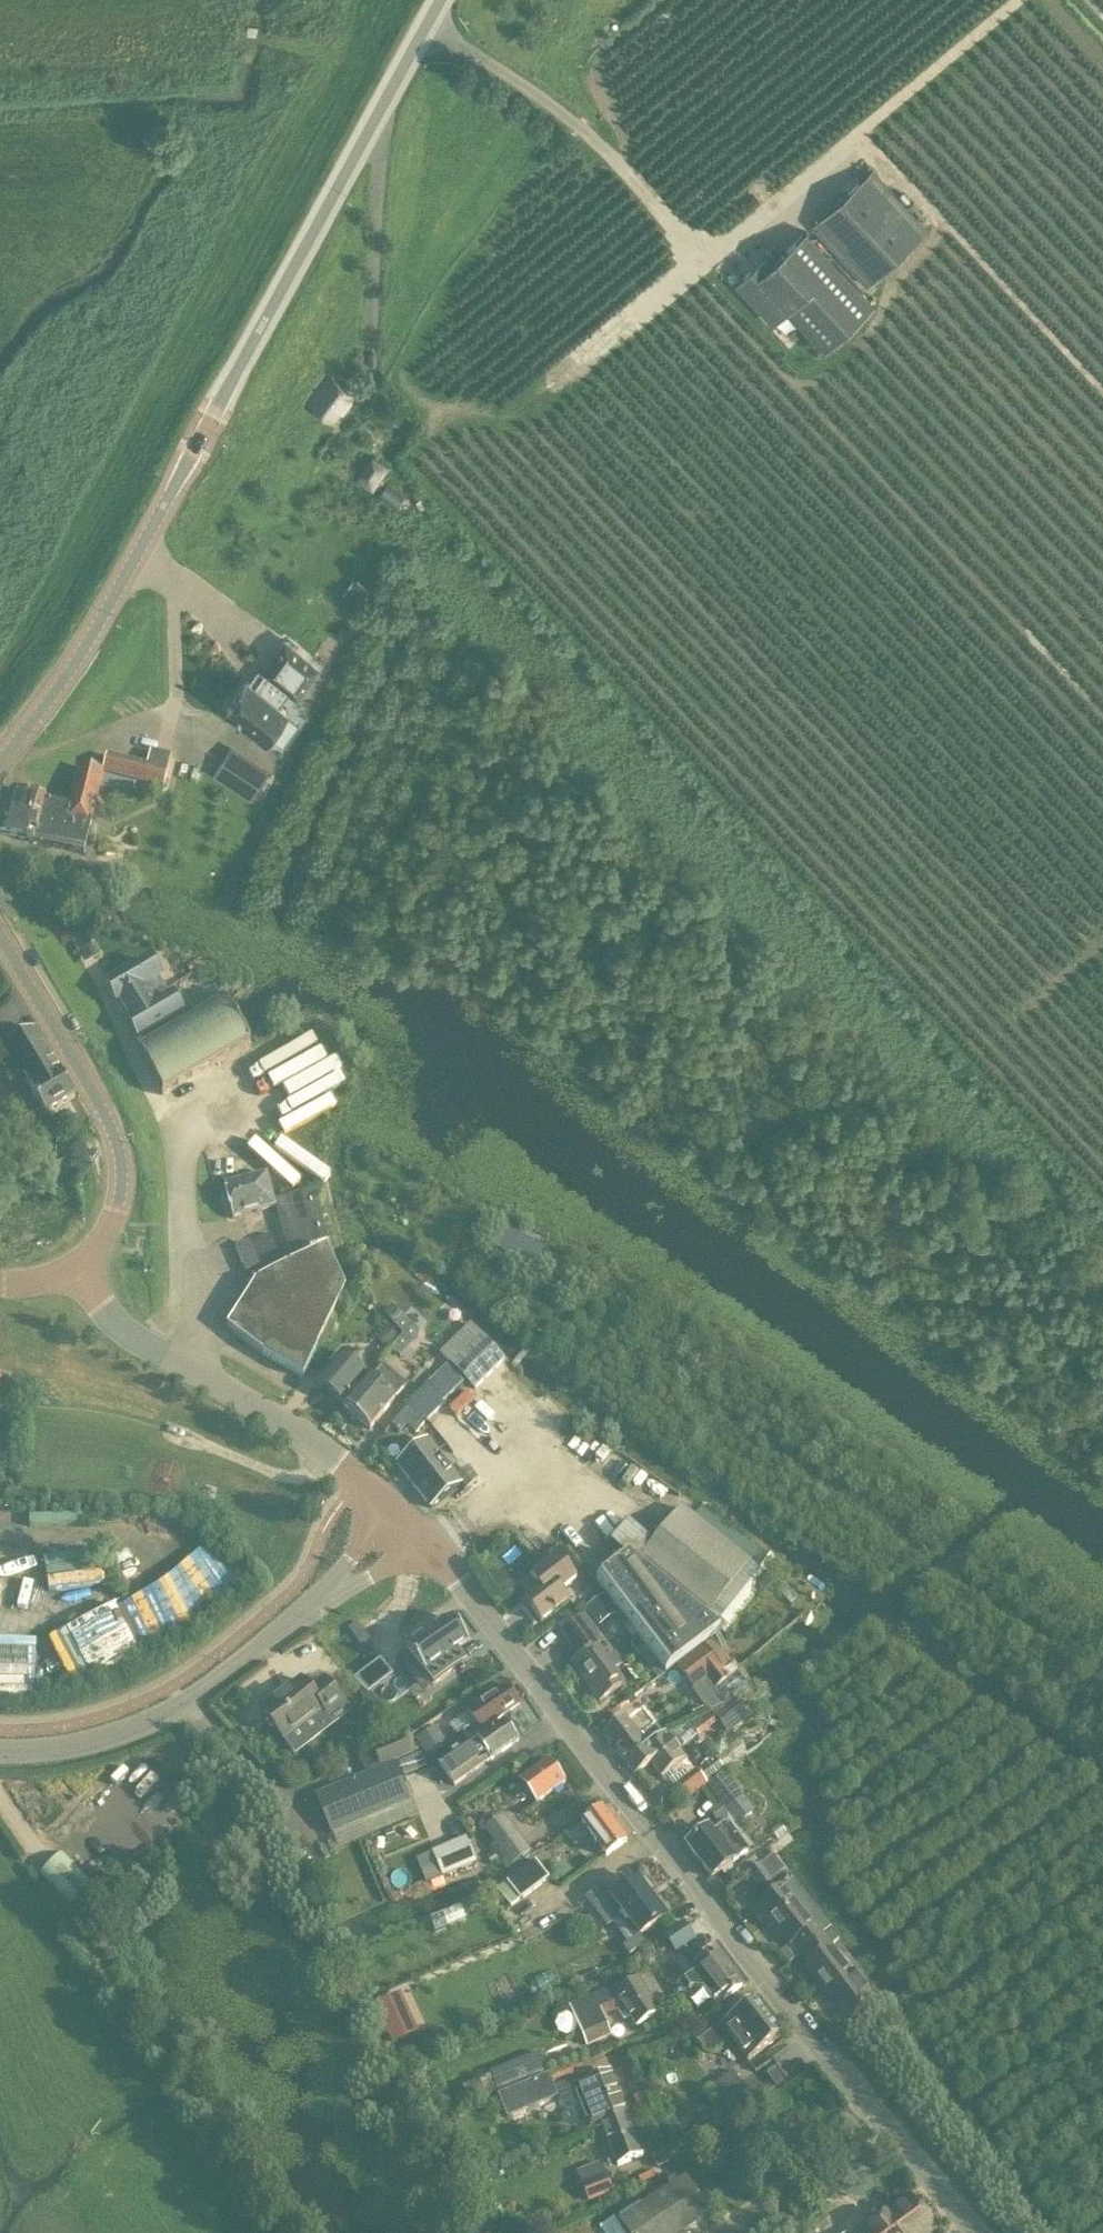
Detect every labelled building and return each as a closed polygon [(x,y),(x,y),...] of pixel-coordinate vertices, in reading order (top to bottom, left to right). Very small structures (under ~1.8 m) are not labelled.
[(871,170),(811,226),(867,286),(927,230),(871,170)] [(805,231),(773,261),(768,256),(737,284),(772,322),(786,309),(824,350),(873,305),(805,231)] [(329,375),(307,402),(331,422),(353,395),(346,390),(350,386),(344,381),(341,385),(329,375)] [(355,479),(372,491),(388,467),(371,455),(355,479)] [(392,491),(386,498),(396,506),(402,499),(392,491)] [(358,582),(348,596),(358,603),(368,589),(358,582)] [(246,678),(227,706),(266,733),(285,706),(279,701),(290,685),(286,682),(293,673),(304,680),(317,662),(284,639),(263,668),(265,669),(254,684),(246,678)] [(213,774),(235,788),(252,798),(260,784),(268,772),(253,762),(231,748),(213,774)] [(108,757),(102,784),(114,786),(116,779),(164,790),(168,771),(166,770),(169,759),(154,755),(152,767),(108,757)] [(39,819),(88,830),(99,783),(102,773),(76,767),(67,807),(43,802),(39,819)] [(39,819),(43,802),(44,796),(10,788),(5,810),(39,819)] [(39,819),(5,810),(0,830),(0,833),(33,841),(34,838),(39,819)] [(82,854),(88,830),(39,819),(34,838),(33,841),(33,842),(82,854)] [(72,942),(84,935),(79,926),(67,933),(72,942)] [(166,994),(169,992),(152,961),(106,987),(116,1004),(118,1003),(121,1002),(121,1001),(151,984),(158,996),(166,993),(166,994)] [(166,993),(158,996),(151,984),(121,1001),(121,1002),(118,1003),(130,1023),(127,1025),(137,1042),(183,1016),(169,992),(166,994),(166,993)] [(214,992),(186,1008),(194,1022),(222,1007),(214,992)] [(194,1022),(138,1055),(162,1097),(250,1047),(226,1005),(222,1007),(194,1022)] [(33,1032),(6,1047),(30,1088),(29,1088),(45,1115),(75,1097),(60,1071),(57,1073),(33,1032)] [(275,1208),(275,1207),(266,1175),(226,1184),(233,1219),(275,1208)] [(274,1202),(290,1253),(328,1241),(313,1190),(274,1202)] [(500,1226),(491,1243),(533,1264),(541,1247),(500,1226)] [(271,1264),(281,1259),(270,1235),(260,1240),(271,1264)] [(261,1268),(271,1264),(260,1240),(250,1244),(261,1268)] [(246,1275),(258,1268),(248,1246),(235,1251),(246,1275)] [(255,1283),(227,1328),(261,1354),(272,1361),(287,1370),(303,1378),(344,1294),(326,1252),(255,1283)] [(510,1273),(516,1262),(499,1253),(493,1263),(510,1273)] [(419,1332),(402,1315),(392,1306),(385,1314),(384,1314),(393,1323),(403,1335),(404,1336),(391,1350),(400,1358),(419,1337),(419,1332)] [(470,1326),(468,1328),(441,1355),(458,1371),(487,1343),(470,1326)] [(387,1349),(397,1337),(386,1328),(376,1340),(387,1349)] [(487,1343),(458,1371),(476,1389),(505,1361),(487,1343)] [(366,1376),(346,1359),(341,1355),(316,1384),(340,1405),(366,1376)] [(429,1384),(405,1408),(420,1423),(424,1420),(426,1422),(445,1404),(444,1403),(463,1384),(447,1367),(429,1384)] [(370,1431),(396,1401),(394,1400),(405,1388),(383,1369),(372,1381),(366,1376),(340,1405),(370,1431)] [(13,1409),(14,1398),(0,1398),(0,1409),(13,1409)] [(430,1509),(460,1485),(427,1442),(397,1465),(430,1509)] [(384,1453),(392,1463),(405,1454),(397,1444),(384,1453)] [(724,1636),(778,1567),(760,1553),(750,1565),(681,1510),(653,1546),(637,1566),(627,1559),(596,1582),(665,1674),(720,1633),(724,1636)] [(628,1525),(611,1545),(627,1559),(637,1566),(653,1546),(628,1525)] [(168,1581),(125,1607),(144,1652),(190,1628),(240,1583),(244,1574),(203,1546),(199,1553),(168,1581)] [(540,1590),(525,1601),(541,1622),(569,1602),(562,1592),(576,1582),(557,1557),(531,1579),(540,1590)] [(497,1571),(488,1577),(492,1583),(501,1578),(497,1571)] [(501,1578),(492,1583),(501,1597),(513,1590),(504,1576),(501,1578)] [(604,1596),(586,1609),(592,1618),(610,1604),(604,1596)] [(115,1607),(66,1632),(91,1679),(137,1655),(115,1607)] [(570,1617),(557,1627),(564,1635),(576,1625),(570,1617)] [(408,1652),(407,1653),(408,1654),(433,1687),(463,1664),(455,1653),(467,1643),(468,1643),(469,1643),(463,1635),(458,1628),(451,1619),(449,1620),(450,1620),(417,1645),(408,1652)] [(564,1635),(562,1636),(577,1661),(572,1666),(598,1702),(622,1684),(613,1672),(622,1665),(614,1654),(605,1661),(595,1648),(600,1644),(583,1620),(576,1625),(564,1635)] [(705,1648),(677,1668),(693,1690),(707,1680),(714,1690),(737,1673),(738,1672),(739,1672),(736,1668),(716,1640),(705,1648)] [(0,1642),(0,1700),(33,1700),(32,1643),(0,1642)] [(381,1661),(355,1681),(368,1694),(392,1676),(381,1661)] [(737,1673),(714,1690),(724,1703),(747,1687),(737,1673)] [(301,1681),(260,1713),(282,1741),(322,1710),(327,1716),(342,1704),(324,1681),(310,1692),(301,1681)] [(475,1724),(463,1733),(469,1741),(520,1704),(506,1686),(468,1713),(475,1724)] [(715,1718),(738,1699),(737,1698),(710,1712),(715,1718)] [(626,1764),(658,1740),(635,1710),(603,1734),(626,1764)] [(474,1738),(438,1765),(453,1786),(490,1759),(491,1761),(518,1741),(504,1722),(477,1742),(474,1738)] [(428,1760),(448,1747),(436,1728),(416,1740),(428,1760)] [(658,1740),(626,1764),(635,1777),(651,1765),(662,1780),(685,1762),(665,1735),(658,1740)] [(380,1767),(411,1754),(404,1738),(373,1751),(380,1767)] [(536,1803),(565,1781),(550,1760),(520,1782),(536,1803)] [(696,1775),(695,1773),(679,1786),(689,1799),(706,1786),(724,1772),(715,1761),(696,1775)] [(393,1766),(316,1798),(331,1835),(412,1801),(407,1787),(402,1789),(393,1766)] [(725,1775),(708,1788),(722,1806),(737,1825),(752,1814),(737,1795),(739,1793),(725,1775)] [(729,1814),(721,1804),(709,1813),(717,1823),(729,1814)] [(606,1857),(626,1842),(602,1809),(582,1823),(606,1857)] [(512,1865),(529,1852),(502,1817),(485,1830),(512,1865)] [(708,1830),(686,1846),(711,1879),(732,1863),(733,1864),(748,1853),(728,1826),(714,1837),(708,1830)] [(443,1879),(476,1865),(465,1838),(432,1852),(443,1879)] [(63,1852),(39,1876),(77,1914),(101,1890),(63,1852)] [(758,1864),(752,1856),(741,1864),(747,1872),(758,1864)] [(508,1883),(498,1891),(511,1908),(521,1900),(549,1879),(535,1862),(508,1883)] [(759,1868),(748,1877),(761,1893),(772,1884),(759,1868)] [(641,1937),(667,1916),(640,1880),(613,1901),(641,1937)] [(783,1889),(759,1908),(789,1947),(780,1954),(785,1960),(797,1951),(798,1952),(819,1935),(827,1929),(820,1919),(792,1883),(783,1890),(783,1889)] [(333,1897),(322,1902),(329,1916),(340,1910),(333,1897)] [(682,1925),(665,1939),(676,1953),(694,1940),(682,1925)] [(819,1935),(798,1952),(809,1966),(806,1969),(837,2009),(840,2005),(852,2020),(872,2004),(830,1949),(837,1944),(838,1943),(827,1929),(819,1935)] [(663,1952),(670,1946),(664,1939),(657,1944),(663,1952)] [(742,1986),(719,1956),(677,1988),(700,2018),(742,1986)] [(619,1998),(613,2002),(618,2010),(625,2020),(630,2017),(638,2028),(660,2014),(638,1980),(622,1991),(616,1994),(619,1998)] [(619,1998),(616,1994),(622,1991),(620,1987),(570,2008),(586,2046),(611,2035),(603,2016),(618,2010),(613,2002),(619,1998)] [(725,2022),(698,2042),(709,2056),(733,2036),(749,2059),(781,2036),(754,1999),(725,2022)] [(411,2016),(385,2028),(392,2045),(419,2033),(411,2016)] [(486,2097),(546,2071),(539,2053),(491,2074),(491,2075),(462,2087),(467,2097),(486,2097)] [(567,2070),(571,2080),(585,2075),(581,2065),(567,2070)] [(778,2068),(768,2075),(779,2090),(789,2083),(778,2068)] [(602,2125),(626,2116),(611,2074),(587,2083),(587,2084),(574,2089),(590,2130),(602,2125)] [(498,2094),(508,2117),(555,2098),(546,2075),(498,2094)] [(733,2116),(756,2101),(746,2086),(723,2101),(730,2113),(733,2116)] [(730,2113),(720,2120),(724,2127),(735,2120),(733,2116),(730,2113)] [(618,2166),(642,2157),(626,2116),(602,2125),(618,2166)] [(673,2137),(681,2132),(674,2120),(666,2125),(673,2137)] [(606,2176),(582,2186),(584,2191),(589,2204),(613,2194),(606,2176)] [(600,2228),(603,2232),(679,2232),(704,2217),(684,2187),(669,2197),(663,2187),(600,2228)] [(862,2232),(931,2232),(937,2228),(909,2197),(862,2232)]
